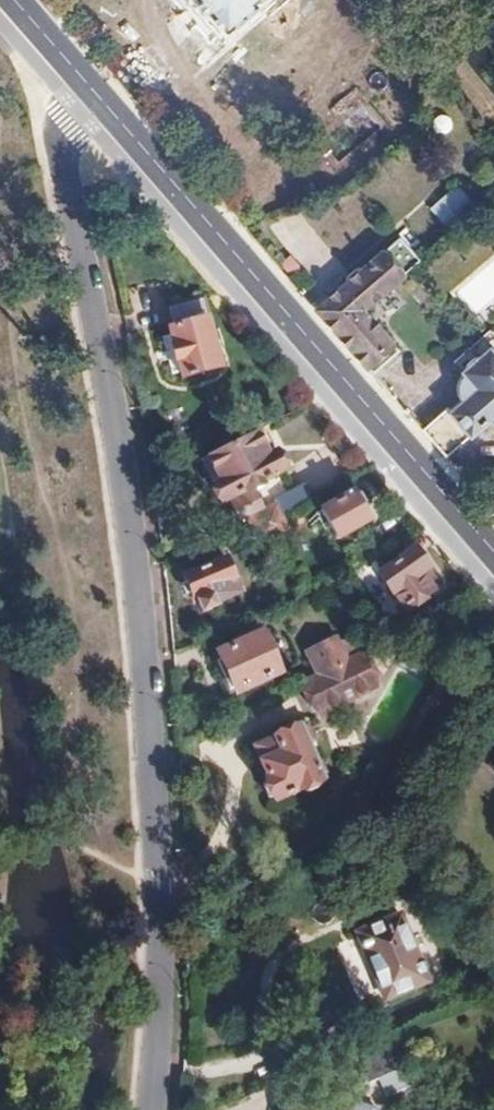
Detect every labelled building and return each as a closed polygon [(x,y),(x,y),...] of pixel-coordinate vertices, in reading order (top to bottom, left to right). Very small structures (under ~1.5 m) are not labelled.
[(188,2),(202,18),(205,15),(222,34),(255,7),(255,3),(256,0),(190,0),(188,2)] [(274,11),(288,0),(265,0),(274,11)] [(454,184),(427,208),(446,230),(473,207),(454,184)] [(362,308),(420,256),(403,238),(320,312),(333,329),(335,331),(362,308)] [(220,367),(202,299),(174,307),(179,326),(169,329),(182,378),(220,367)] [(372,373),(398,349),(362,308),(335,331),(344,340),(371,370),(372,373)] [(491,330),(472,347),(482,358),(474,366),(468,372),(462,378),(457,383),(457,385),(457,390),(458,394),(459,399),(462,402),(452,413),(446,407),(422,430),(424,432),(445,457),(486,420),(489,423),(493,425),(493,424),(493,333),(491,330)] [(285,469),(275,450),(268,454),(264,447),(275,442),(267,425),(232,443),(254,485),(285,469)] [(254,485),(232,443),(208,455),(220,479),(212,483),(222,501),(230,497),(241,518),(264,506),(254,485)] [(220,479),(208,455),(200,459),(212,483),(220,479)] [(282,516),(313,500),(304,483),(274,499),(276,503),(265,508),(272,521),(282,516)] [(353,496),(324,512),(338,539),(369,522),(362,510),(366,508),(359,496),(355,498),(353,496)] [(272,521),(265,508),(249,517),(256,530),(267,524),(272,521)] [(288,527),(282,516),(272,521),(267,524),(272,535),(288,527)] [(272,535),(267,524),(256,530),(261,541),(272,535)] [(186,576),(225,559),(228,557),(222,545),(180,563),(186,576)] [(383,574),(406,606),(433,588),(421,572),(427,567),(415,550),(383,574)] [(186,576),(183,577),(192,598),(196,597),(203,613),(217,607),(216,603),(238,593),(233,581),(234,581),(225,559),(186,576)] [(260,633),(220,653),(222,656),(213,661),(221,675),(227,672),(237,692),(280,671),(260,633)] [(348,658),(337,637),(308,652),(319,673),(348,658)] [(378,683),(361,651),(355,654),(348,658),(319,673),(302,682),(319,713),(378,683)] [(237,692),(227,672),(221,675),(230,695),(237,692)] [(251,750),(265,783),(259,786),(265,799),(271,796),(274,802),(302,790),(304,795),(317,790),(315,785),(320,783),(317,777),(321,775),(315,762),(311,764),(296,729),(251,750)] [(426,980),(399,915),(357,932),(385,997),(426,980)] [(397,1069),(383,1037),(353,1050),(366,1082),(397,1069)] [(292,1099),(288,1109),(325,1109),(292,1099)]
